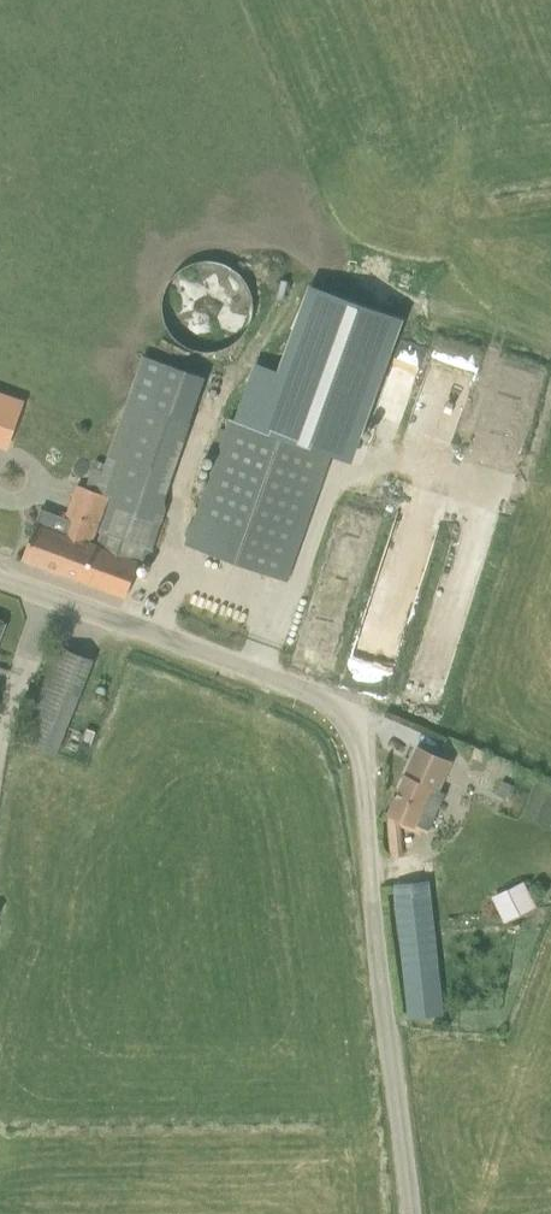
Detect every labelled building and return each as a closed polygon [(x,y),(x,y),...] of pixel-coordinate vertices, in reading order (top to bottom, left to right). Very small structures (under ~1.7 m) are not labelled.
[(162,300),(162,313),(167,325),(172,337),(182,345),(193,350),(204,353),(217,351),(226,348),(236,342),(245,333),(253,310),(252,298),(248,286),(233,269),(224,264),(212,261),(201,261),(191,264),(182,269),(172,276),(166,288),(162,300)] [(259,365),(239,421),(291,440),(326,453),(330,441),(353,449),(400,317),(353,300),(312,285),(280,373),(259,365)] [(142,355),(127,398),(190,420),(206,377),(142,355)] [(8,396),(0,393),(0,419),(8,396)] [(161,502),(190,420),(127,398),(102,471),(103,472),(99,482),(116,489),(95,546),(89,544),(107,497),(76,486),(64,520),(68,522),(65,532),(60,530),(59,533),(35,524),(30,536),(22,558),(126,597),(134,574),(139,562),(147,565),(169,504),(161,502)] [(194,522),(186,545),(286,581),(294,558),(295,558),(333,455),(326,453),(291,440),(239,421),(229,418),(214,457),(192,521),(194,522)] [(392,571),(425,577),(433,528),(400,522),(392,571)] [(58,646),(50,668),(48,668),(20,740),(57,754),(85,682),(83,681),(91,658),(58,646)] [(401,817),(430,828),(446,793),(440,790),(453,762),(434,753),(434,754),(417,747),(389,812),(401,817)] [(503,780),(496,793),(504,797),(511,784),(503,780)] [(401,817),(389,812),(392,855),(404,854),(401,817)] [(417,872),(393,866),(401,944),(435,941),(429,884),(434,884),(433,860),(423,861),(424,873),(417,872)] [(524,881),(496,895),(508,920),(536,906),(524,881)]
